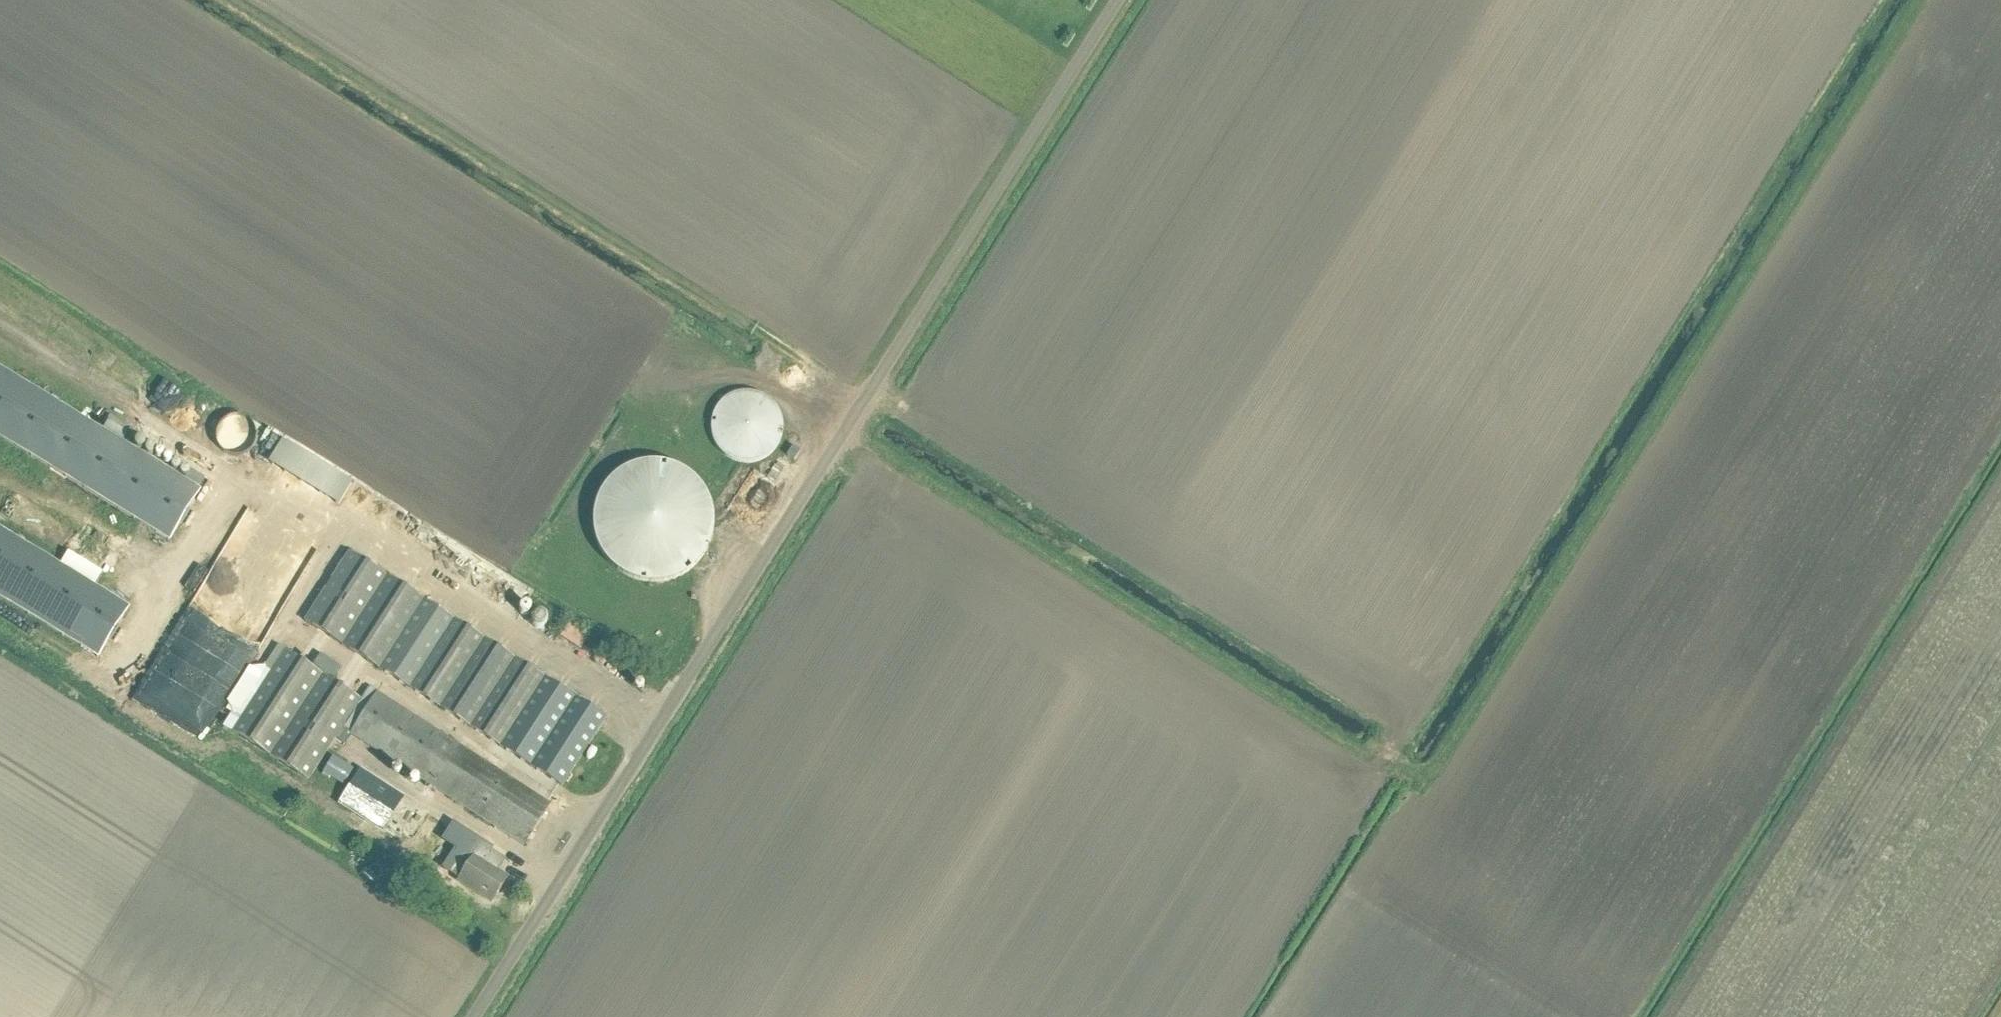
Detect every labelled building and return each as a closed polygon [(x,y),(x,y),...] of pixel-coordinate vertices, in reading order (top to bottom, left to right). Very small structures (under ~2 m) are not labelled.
[(170,541),(201,490),(0,367),(0,438),(170,541)] [(745,464),(750,464),(754,463),(759,462),(763,460),(767,458),(771,455),(774,452),(777,448),(779,444),(781,440),(782,435),(783,430),(783,426),(782,421),(781,416),(779,412),(776,408),(773,404),(770,401),(766,398),(762,396),(757,394),(753,393),(748,392),(743,392),(738,393),(734,395),(730,397),(725,399),(722,402),(719,406),(716,410),(714,414),(712,418),(711,423),(711,428),(711,432),(712,437),(713,441),(715,446),(718,449),(720,453),(724,456),(728,459),(732,461),(736,463),(741,464),(745,464)] [(794,461),(800,452),(792,447),(786,456),(794,461)] [(597,498),(594,505),(593,512),(592,519),(592,526),(593,534),(595,541),(598,547),(601,554),(605,559),(610,565),(615,570),(621,574),(628,577),(634,580),(641,581),(649,582),(656,582),(663,582),(670,580),(677,578),(683,574),(689,570),(695,566),(700,560),(704,555),(707,548),(710,542),(712,535),(713,528),(713,521),(712,514),(711,507),(709,500),(706,493),(702,487),(697,482),(692,477),(687,473),(681,469),(674,466),(667,464),(660,462),(653,462),(646,462),(639,463),(632,465),(626,468),(620,472),(614,476),(609,481),(604,486),(600,492),(597,498)] [(98,659),(129,607),(0,529),(0,599),(98,659)] [(562,789),(606,720),(349,556),(304,625),(562,789)] [(199,738),(247,654),(236,648),(188,732),(199,738)] [(177,672),(165,668),(147,719),(172,728),(198,655),(185,650),(177,672)] [(309,781),(361,701),(286,651),(234,732),(309,781)] [(335,682),(340,674),(319,660),(314,668),(335,682)] [(525,849),(552,807),(378,694),(351,736),(525,849)] [(354,774),(331,759),(322,775),(344,789),(354,774)] [(383,831),(404,799),(359,771),(339,803),(383,831)] [(497,872),(504,860),(490,851),(482,863),(474,858),(458,883),(491,904),(507,879),(497,872)]
